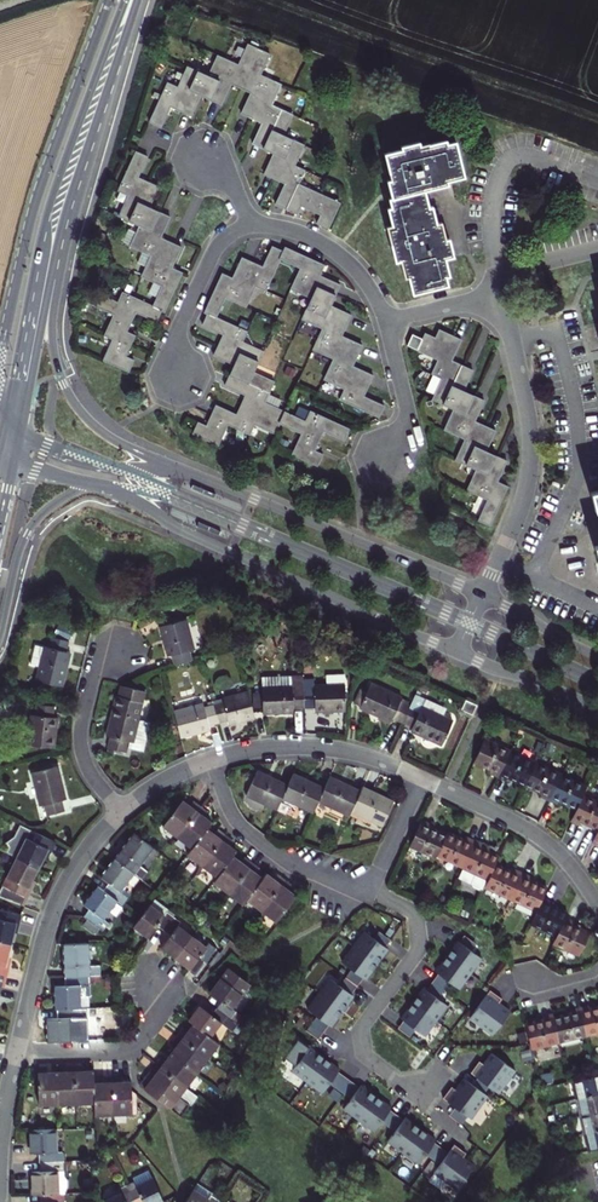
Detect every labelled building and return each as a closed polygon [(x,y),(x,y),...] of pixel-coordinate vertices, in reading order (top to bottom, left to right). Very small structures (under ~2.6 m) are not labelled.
[(167,82),(149,122),(161,127),(170,106),(191,116),(201,95),(222,105),(232,84),(251,93),(241,114),(262,123),(253,144),(274,153),(264,174),(285,184),(276,204),(298,214),(301,206),(321,215),(317,223),(329,229),(341,203),(299,184),(305,171),(295,166),(304,145),(284,135),(293,115),(272,105),(281,85),(260,75),(270,54),(248,44),(238,65),(217,55),(208,76),(187,66),(178,87),(167,82)] [(441,223),(436,224),(432,207),(429,207),(424,189),(447,184),(446,180),(464,176),(455,141),(446,143),(445,141),(428,145),(428,143),(420,145),(419,142),(402,146),(402,149),(385,153),(391,179),(388,180),(392,198),(390,198),(392,207),(388,208),(392,226),(387,227),(396,261),(401,260),(405,278),(409,276),(413,294),(448,286),(446,276),(449,275),(445,258),(453,256),(449,239),(445,240),(441,223)] [(140,226),(130,246),(151,256),(141,276),(162,286),(153,306),(123,292),(118,302),(97,292),(92,304),(114,314),(105,334),(113,338),(103,360),(129,371),(134,360),(126,357),(136,335),(127,331),(136,312),(156,321),(162,310),(164,311),(182,273),(172,268),(181,247),(161,238),(170,217),(149,207),(159,187),(138,177),(148,157),(136,151),(118,190),(128,195),(119,216),(140,226)] [(242,342),(247,331),(216,317),(226,297),(246,307),(255,286),(266,291),(280,259),(301,268),(291,289),(312,298),(302,319),(323,328),(313,349),(334,358),(324,379),(344,388),(340,399),(379,417),(385,405),(364,396),(373,375),(353,366),(362,345),(342,336),(351,315),(331,306),(340,285),(320,276),(324,265),(286,248),(284,252),(272,247),(263,267),(242,257),(233,278),(222,274),(205,313),(207,314),(203,325),(223,334),(214,355),(234,364),(225,385),(246,395),(237,414),(216,405),(207,426),(198,422),(193,433),(219,445),(228,425),(250,434),(255,424),(275,433),(280,423),(302,433),(292,454),(318,466),(323,454),(315,451),(324,430),(344,440),(349,428),(310,411),(306,421),(265,402),(274,381),(253,372),(263,351),(242,342)] [(438,360),(432,374),(442,378),(433,399),(454,409),(445,430),(465,439),(456,460),(476,469),(467,490),(488,499),(478,520),(490,525),(508,486),(498,482),(507,461),(486,451),(496,431),(475,421),(484,401),(463,391),(473,370),(452,361),(461,340),(439,330),(435,338),(426,333),(423,339),(418,350),(438,360)] [(418,350),(423,339),(412,334),(408,346),(418,350)] [(195,483),(194,488),(216,497),(218,493),(195,483)] [(202,521),(200,525),(222,535),(224,530),(202,521)] [(173,656),(176,666),(194,661),(191,651),(195,650),(187,620),(161,627),(165,642),(169,657),(173,656)] [(59,626),(57,634),(70,639),(73,631),(59,626)] [(238,630),(231,628),(228,638),(236,640),(238,630)] [(71,653),(67,652),(70,642),(52,637),(49,648),(44,647),(35,646),(31,665),(40,667),(37,680),(64,686),(67,669),(71,653)] [(304,682),(304,676),(262,677),(263,714),(278,713),(294,713),(294,709),(304,709),(304,682)] [(315,708),(316,713),(331,712),(346,711),(345,685),(345,676),(326,676),(326,683),(327,683),(327,686),(315,686),(315,681),(304,682),(304,709),(315,708)] [(403,698),(372,683),(368,692),(362,706),(361,708),(376,715),(391,722),(393,719),(403,723),(411,706),(409,705),(401,701),(403,698)] [(125,687),(123,697),(118,696),(112,716),(107,736),(111,737),(108,748),(128,753),(128,749),(140,752),(144,748),(150,723),(139,720),(146,692),(125,687)] [(362,706),(368,692),(361,689),(354,703),(362,706)] [(249,692),(222,699),(224,704),(215,706),(219,724),(228,722),(229,725),(242,722),(256,718),(249,692)] [(466,700),(461,710),(473,715),(477,705),(466,700)] [(174,712),(181,738),(196,734),(211,730),(210,726),(219,724),(215,706),(205,709),(204,704),(174,712)] [(58,718),(54,718),(55,707),(37,705),(36,715),(32,715),(28,745),(55,748),(56,733),(58,718)] [(453,721),(423,707),(421,710),(411,706),(403,723),(413,728),(411,732),(427,739),(442,746),(453,721)] [(497,778),(510,751),(484,739),(473,761),(491,770),(489,774),(493,776),(497,778)] [(535,763),(510,751),(497,778),(501,779),(505,781),(507,778),(524,785),(535,763)] [(37,772),(33,773),(41,807),(45,806),(48,816),(65,812),(62,801),(66,800),(62,784),(58,767),(52,768),(51,763),(36,766),(37,772)] [(560,774),(535,763),(524,785),(541,793),(540,797),(544,799),(548,801),(560,774)] [(283,798),(289,785),(274,778),(258,771),(247,795),(278,810),(283,798)] [(292,780),(289,785),(283,798),(314,813),(320,801),(326,788),(310,781),(294,774),(292,780)] [(587,787),(560,774),(548,801),(552,803),(556,804),(558,801),(576,810),(580,799),(582,795),(587,787)] [(352,812),(361,791),(346,784),(331,777),(326,788),(320,801),(350,816),(352,812)] [(378,794),(363,787),(361,791),(352,812),(382,826),(394,801),(378,794)] [(570,821),(575,823),(580,825),(581,821),(597,829),(597,802),(582,795),(580,799),(576,810),(570,821)] [(163,826),(178,837),(201,808),(197,805),(194,802),(190,807),(183,801),(163,826)] [(201,808),(178,837),(193,848),(208,829),(212,823),(204,817),(208,813),(204,810),(201,808)] [(422,819),(410,846),(436,858),(437,855),(446,835),(430,827),(431,824),(427,822),(422,819)] [(53,848),(56,842),(21,825),(15,836),(6,843),(9,848),(7,853),(17,858),(39,869),(47,854),(49,855),(53,848)] [(193,848),(189,855),(203,866),(226,836),(222,834),(218,831),(215,835),(208,829),(193,848)] [(446,835),(437,855),(463,867),(475,840),(471,838),(467,837),(465,840),(448,831),(446,835)] [(154,847),(135,833),(125,846),(115,859),(135,873),(142,879),(148,872),(141,866),(154,847)] [(218,877),(233,857),(237,851),(230,846),(233,842),(229,839),(226,836),(203,866),(218,877)] [(479,842),(475,840),(463,867),(458,877),(471,883),(473,887),(479,890),(483,889),(484,889),(485,887),(496,864),(499,855),(489,851),(482,847),(483,844),(479,842)] [(230,893),(252,863),(249,860),(245,858),(241,863),(233,857),(218,877),(214,882),(230,893)] [(39,869),(17,858),(0,893),(0,897),(24,906),(29,896),(35,885),(32,884),(39,869)] [(121,892),(124,888),(135,873),(115,859),(108,868),(101,877),(109,883),(103,891),(118,901),(123,905),(128,897),(121,892)] [(256,866),(252,863),(230,893),(244,904),(248,900),(263,879),(255,873),(259,868),(256,866)] [(496,864),(485,887),(511,899),(523,873),(519,871),(515,869),(513,872),(496,864)] [(527,874),(523,873),(511,899),(537,911),(543,898),(547,888),(530,880),(531,876),(527,874)] [(267,874),(263,879),(248,900),(262,911),(285,881),(281,878),(278,876),(274,880),(267,874)] [(288,884),(285,881),(262,911),(277,922),(297,896),(289,890),(292,887),(288,884)] [(103,891),(98,887),(85,904),(87,907),(90,909),(84,916),(103,931),(109,923),(104,919),(118,901),(103,891)] [(131,894),(124,888),(121,892),(128,897),(131,894)] [(547,900),(543,898),(537,911),(531,924),(557,936),(565,917),(566,914),(550,906),(552,902),(547,900)] [(141,918),(134,926),(142,932),(149,937),(158,926),(164,931),(174,918),(167,913),(165,915),(151,905),(141,918)] [(18,929),(20,922),(22,915),(0,910),(0,941),(12,944),(15,928),(18,929)] [(584,945),(590,933),(573,924),(574,921),(570,919),(565,917),(557,936),(553,944),(579,956),(584,945)] [(169,953),(176,958),(193,936),(179,926),(181,923),(174,918),(164,931),(170,935),(161,947),(169,953)] [(354,948),(378,965),(389,950),(386,948),(392,941),(380,932),(375,939),(365,932),(354,948)] [(458,941),(447,956),(471,974),(482,958),(471,951),(476,944),(464,935),(460,942),(458,941)] [(193,936),(176,958),(183,964),(190,969),(191,970),(200,958),(206,962),(216,949),(209,944),(206,947),(193,936)] [(11,961),(8,960),(12,944),(0,941),(0,986),(4,987),(9,968),(11,961)] [(90,967),(89,943),(64,944),(64,960),(65,977),(89,976),(101,975),(100,966),(90,967)] [(378,965),(354,948),(343,963),(352,970),(347,978),(358,986),(364,979),(366,980),(378,965)] [(439,974),(433,982),(445,990),(450,982),(460,989),(471,974),(447,956),(436,972),(439,974)] [(223,1003),(218,1009),(231,1018),(236,1012),(232,1009),(251,984),(229,968),(220,980),(210,993),(223,1003)] [(56,1009),(57,1009),(81,1008),(80,985),(89,985),(89,976),(65,977),(65,986),(55,986),(56,998),(56,1009)] [(358,986),(347,978),(341,986),(331,979),(320,994),(343,1011),(354,996),(352,995),(358,986)] [(424,988),(413,1003),(436,1020),(448,1005),(439,999),(445,990),(433,982),(427,990),(424,988)] [(502,1000),(490,991),(470,1018),(493,1035),(510,1012),(499,1004),(502,1000)] [(332,1027),(343,1011),(320,994),(308,1010),(318,1017),(307,1031),(319,1040),(330,1026),(332,1027)] [(436,1020),(413,1003),(401,1019),(404,1021),(398,1029),(410,1038),(416,1030),(425,1036),(436,1020)] [(195,1012),(190,1020),(194,1024),(211,1036),(222,1022),(233,1031),(238,1024),(231,1018),(218,1009),(214,1014),(201,1005),(195,1012)] [(587,1035),(597,1033),(597,1007),(590,1008),(589,1005),(585,1006),(580,1007),(587,1035)] [(572,1013),(553,1017),(559,1042),(587,1035),(580,1007),(576,1008),(571,1009),(572,1013)] [(73,1041),(72,1018),(82,1017),(81,1008),(57,1009),(58,1018),(47,1019),(48,1030),(49,1042),(73,1041)] [(243,1018),(236,1012),(231,1018),(238,1024),(243,1018)] [(559,1042),(553,1017),(552,1014),(548,1015),(543,1016),(543,1020),(525,1024),(528,1036),(531,1049),(559,1042)] [(211,1036),(194,1024),(189,1032),(184,1028),(181,1032),(178,1035),(209,1058),(220,1043),(211,1036)] [(209,1058),(178,1035),(176,1039),(173,1042),(178,1046),(173,1053),(198,1072),(209,1058)] [(308,1081),(325,1058),(310,1047),(293,1070),(308,1081)] [(160,1061),(157,1065),(187,1087),(198,1072),(173,1053),(167,1061),(162,1058),(160,1061)] [(478,1078),(473,1084),(485,1093),(490,1086),(499,1093),(516,1070),(492,1053),(484,1064),(480,1061),(471,1073),(478,1078)] [(341,1069),(325,1058),(308,1081),(324,1093),(331,1083),(345,1093),(353,1082),(340,1072),(341,1069)] [(66,1071),(58,1071),(58,1103),(77,1103),(76,1065),(71,1065),(65,1065),(66,1071)] [(80,1065),(76,1065),(77,1103),(96,1102),(95,1082),(94,1070),(85,1070),(85,1065),(80,1065)] [(187,1087),(157,1065),(149,1075),(141,1086),(182,1116),(190,1105),(191,1106),(199,1096),(187,1087)] [(58,1103),(58,1071),(48,1071),(47,1066),(43,1066),(38,1066),(39,1104),(58,1103)] [(104,1081),(95,1082),(96,1102),(96,1115),(114,1114),(114,1113),(113,1075),(108,1075),(103,1075),(104,1081)] [(132,1114),(132,1089),(132,1081),(123,1081),(123,1075),(118,1075),(113,1075),(114,1113),(114,1114),(132,1114)] [(577,1098),(597,1093),(597,1075),(596,1075),(569,1082),(573,1099),(577,1098)] [(473,1084),(465,1078),(457,1089),(452,1086),(444,1098),(456,1107),(450,1115),(462,1124),(468,1116),(471,1118),(488,1095),(485,1093),(473,1084)] [(224,1082),(217,1086),(224,1091),(228,1088),(224,1082)] [(361,1087),(353,1082),(345,1093),(352,1099),(345,1108),(360,1119),(377,1096),(362,1085),(361,1087)] [(581,1116),(597,1111),(597,1093),(577,1098),(581,1116)] [(392,1107),(377,1096),(360,1119),(375,1131),(382,1121),(389,1126),(398,1114),(391,1109),(392,1107)] [(581,1116),(586,1134),(597,1130),(597,1111),(581,1116)] [(405,1119),(398,1114),(389,1126),(396,1131),(389,1141),(404,1152),(421,1128),(406,1117),(405,1119)] [(436,1140),(421,1128),(404,1152),(419,1163),(426,1154),(433,1158),(442,1147),(435,1142),(436,1140)] [(56,1129),(31,1130),(31,1142),(32,1153),(40,1153),(40,1162),(63,1161),(63,1152),(57,1152),(56,1129)] [(590,1151),(597,1149),(597,1130),(586,1134),(590,1151)] [(449,1152),(442,1147),(433,1158),(440,1164),(435,1171),(458,1188),(475,1165),(464,1157),(467,1152),(455,1144),(449,1152)] [(63,1161),(40,1162),(40,1171),(32,1172),(33,1183),(33,1195),(41,1194),(64,1194),(64,1191),(68,1186),(67,1179),(64,1176),(63,1171),(63,1161)] [(128,1186),(135,1200),(142,1197),(144,1201),(164,1201),(149,1170),(133,1177),(135,1183),(128,1186)] [(186,1201),(218,1201),(219,1200),(212,1195),(213,1194),(198,1184),(186,1201)] [(135,1200),(128,1186),(119,1190),(121,1193),(105,1200),(105,1201),(131,1201),(135,1200)] [(64,1194),(41,1194),(41,1201),(65,1201),(64,1194)]
